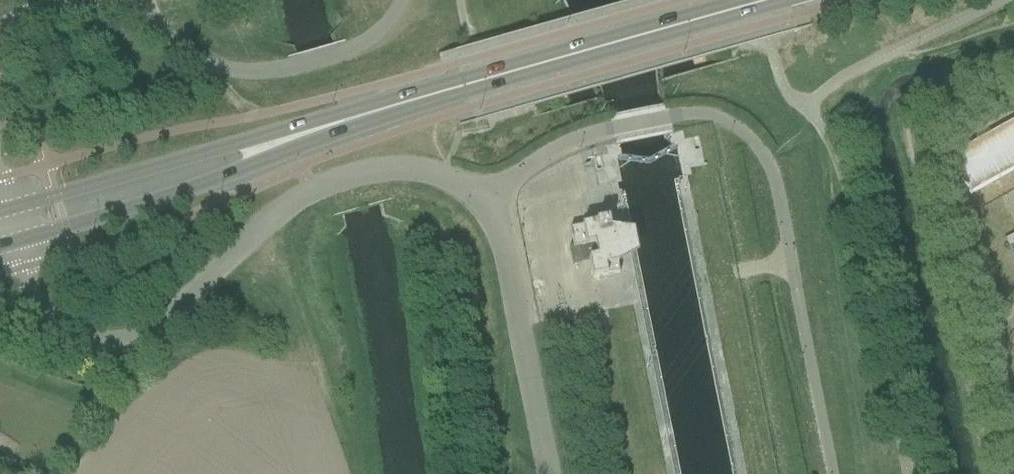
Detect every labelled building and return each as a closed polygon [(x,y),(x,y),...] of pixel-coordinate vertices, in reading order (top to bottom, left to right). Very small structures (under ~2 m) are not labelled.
[(1013,170),(1013,122),(949,157),(970,194),(1013,170)] [(590,226),(570,230),(573,248),(570,249),(570,248),(569,248),(572,265),(573,265),(573,264),(589,261),(593,279),(600,278),(619,274),(618,266),(638,254),(634,232),(611,230),(609,222),(590,226)]
